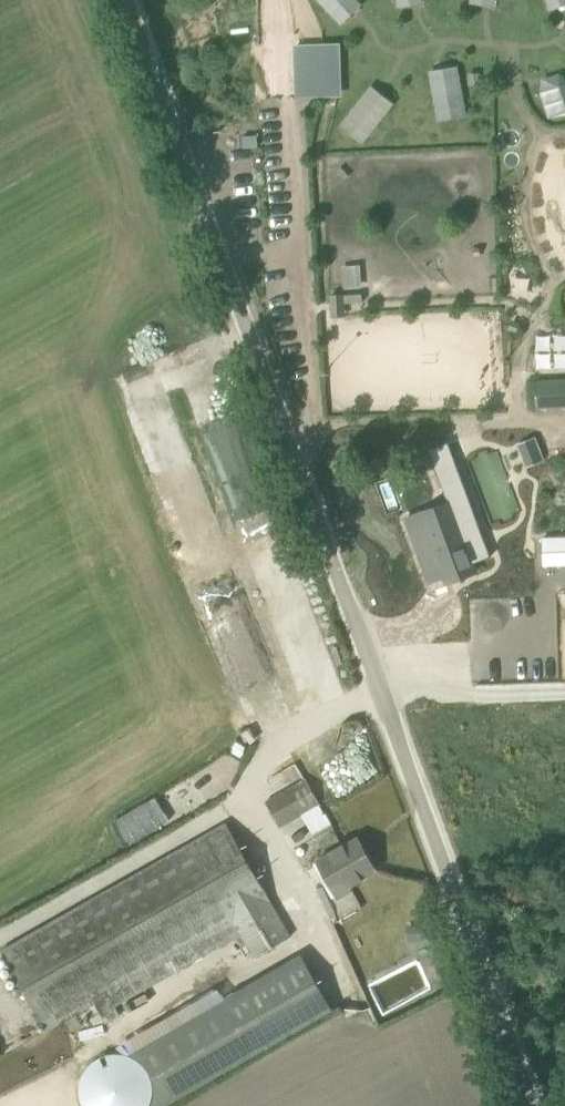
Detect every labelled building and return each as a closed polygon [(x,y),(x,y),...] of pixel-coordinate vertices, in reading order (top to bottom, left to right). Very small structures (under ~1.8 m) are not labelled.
[(342,25),(366,4),(362,0),(319,0),(342,25)] [(564,5),(564,0),(548,0),(550,8),(564,5)] [(342,94),(340,41),(304,42),(306,95),(342,94)] [(436,118),(467,116),(464,65),(433,67),(436,118)] [(538,79),(550,118),(564,113),(564,75),(564,71),(538,79)] [(341,121),(364,142),(398,102),(376,82),(341,121)] [(344,287),(364,287),(364,263),(343,263),(344,287)] [(512,267),(506,292),(529,297),(535,273),(512,267)] [(346,313),(345,293),(331,293),(332,314),(346,313)] [(536,381),(537,409),(564,407),(564,380),(536,381)] [(443,556),(508,536),(497,502),(482,507),(472,476),(422,491),(443,556)] [(266,672),(221,537),(204,543),(199,529),(189,532),(178,501),(193,496),(190,488),(167,496),(173,513),(169,514),(179,544),(184,542),(232,684),(266,672)] [(544,565),(564,564),(564,537),(543,538),(544,565)] [(523,556),(523,572),(467,572),(467,594),(536,594),(536,556),(523,556)] [(266,801),(281,826),(319,804),(305,779),(266,801)] [(226,821),(1,949),(47,1032),(95,1004),(101,1014),(241,935),(253,957),(291,936),(226,821)] [(349,885),(376,870),(361,844),(348,852),(344,845),(318,859),(340,898),(352,891),(349,885)] [(332,1009),(330,1005),(301,956),(224,1000),(255,1053),(332,1009)]
